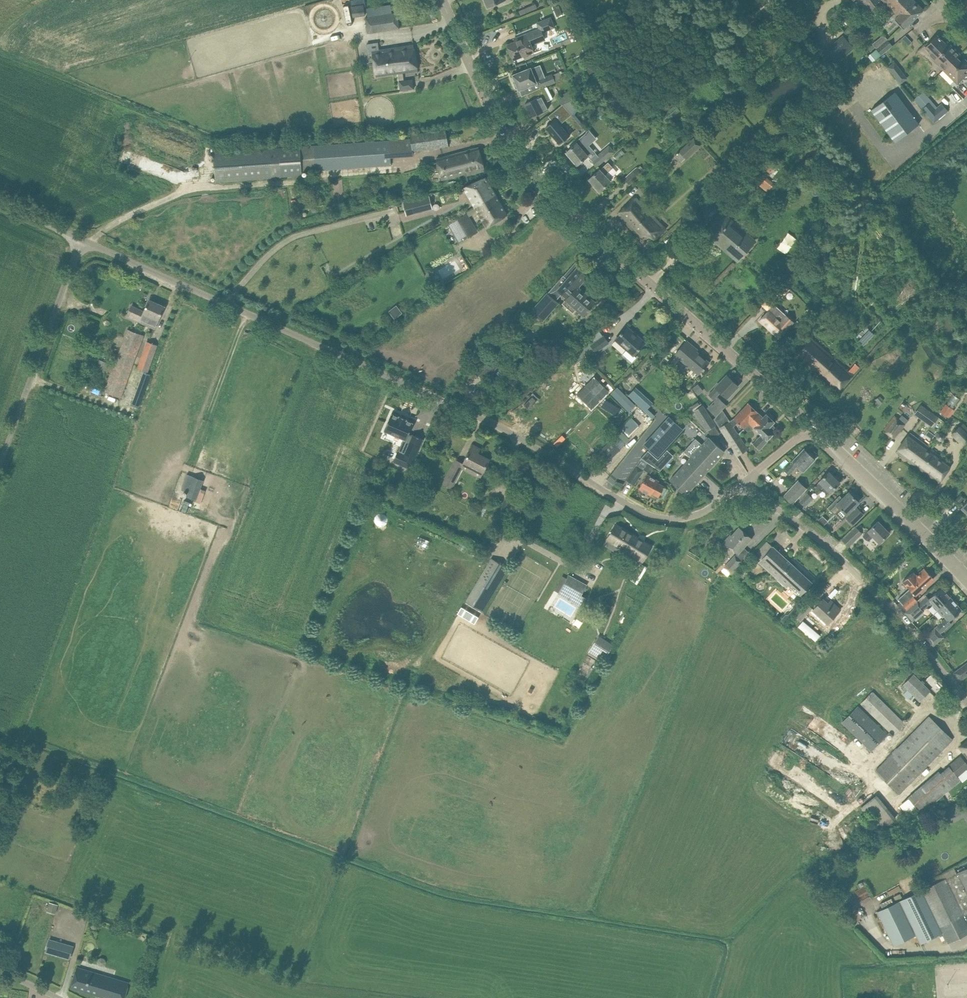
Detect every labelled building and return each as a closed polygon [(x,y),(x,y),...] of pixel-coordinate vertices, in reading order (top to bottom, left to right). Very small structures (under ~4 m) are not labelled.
[(351,7),(353,17),(365,15),(363,5),(365,5),(364,0),(350,0),(351,7)] [(870,14),(882,5),(879,0),(860,0),(870,14)] [(895,12),(908,0),(883,0),(895,12)] [(904,29),(924,9),(914,0),(908,0),(895,12),(898,15),(895,19),(904,29)] [(367,15),(365,15),(368,31),(399,26),(397,10),(392,11),(390,3),(366,7),(367,15)] [(562,14),(558,5),(553,7),(557,16),(562,14)] [(884,15),(875,23),(878,27),(887,19),(884,15)] [(550,18),(537,23),(540,29),(541,32),(554,27),(550,18)] [(515,41),(507,45),(513,59),(522,56),(533,51),(534,51),(531,45),(544,40),(544,39),(541,32),(540,29),(527,34),(517,37),(518,40),(515,41)] [(948,47),(937,35),(926,47),(931,52),(929,55),(944,69),(954,59),(959,54),(950,45),(948,47)] [(844,36),(823,53),(832,63),(852,46),(844,36)] [(885,36),(874,45),(882,54),(893,45),(885,36)] [(378,43),(367,44),(368,54),(372,54),(376,76),(403,72),(418,70),(413,44),(404,46),(379,50),(378,43)] [(944,69),(957,83),(963,78),(964,79),(966,79),(966,62),(963,58),(958,63),(954,59),(944,69)] [(597,59),(586,65),(589,71),(600,65),(597,59)] [(888,67),(896,77),(902,72),(894,62),(888,67)] [(513,75),(516,82),(514,84),(516,89),(518,89),(519,89),(536,82),(533,75),(535,74),(533,68),(531,69),(530,68),(513,75)] [(562,77),(560,72),(552,75),(555,82),(562,77)] [(541,87),(546,85),(546,86),(555,82),(552,75),(552,74),(538,80),(541,87)] [(413,88),(412,79),(399,81),(400,91),(413,88)] [(530,101),(525,103),(532,117),(548,109),(545,102),(553,98),(546,86),(546,85),(541,87),(526,94),(530,101)] [(895,142),(920,123),(895,92),(871,110),(895,142)] [(929,102),(922,108),(934,122),(948,110),(942,103),(937,108),(935,109),(934,108),(929,102)] [(571,114),(562,103),(548,116),(553,121),(545,127),(559,144),(569,134),(560,123),(571,114)] [(661,115),(666,122),(680,111),(675,104),(661,115)] [(576,129),(572,132),(573,133),(574,134),(573,135),(575,138),(576,138),(585,130),(584,128),(582,126),(581,126),(578,129),(577,128),(576,129)] [(410,134),(411,139),(413,150),(448,145),(446,129),(410,134)] [(574,145),(566,152),(567,152),(571,156),(570,157),(577,165),(578,164),(580,165),(584,162),(583,160),(588,155),(593,150),(588,145),(596,138),(588,129),(586,131),(586,132),(575,141),(576,143),(574,145)] [(686,159),(701,145),(694,137),(680,151),(679,152),(685,158),(686,159)] [(390,140),(391,156),(413,155),(413,150),(411,139),(390,140)] [(391,156),(390,140),(299,146),(301,171),(303,171),(391,165),(391,156)] [(279,147),(279,146),(214,152),(216,182),(281,177),(279,147)] [(279,147),(281,177),(303,176),(303,171),(301,171),(299,146),(279,147)] [(467,172),(468,175),(485,170),(478,147),(469,150),(436,158),(441,179),(467,172)] [(610,154),(605,148),(592,161),(597,166),(610,154)] [(622,149),(614,156),(617,160),(625,153),(622,149)] [(600,170),(599,169),(589,179),(600,191),(610,181),(605,175),(613,168),(608,162),(600,170)] [(636,167),(624,179),(630,185),(642,174),(636,167)] [(484,201),(496,195),(485,177),(463,187),(475,207),(484,201)] [(475,207),(486,227),(507,215),(496,195),(484,201),(475,207)] [(432,208),(429,196),(404,202),(407,215),(432,208)] [(647,232),(654,239),(667,227),(636,197),(617,214),(640,238),(647,232)] [(459,242),(470,236),(465,227),(472,223),(467,213),(448,224),(459,242)] [(731,221),(721,213),(705,232),(738,260),(754,241),(747,234),(744,237),(729,223),(731,221)] [(562,293),(567,297),(562,303),(573,313),(576,308),(584,314),(588,310),(590,308),(590,307),(595,302),(582,291),(592,280),(581,270),(583,267),(577,261),(564,275),(563,275),(532,310),(542,320),(558,302),(555,300),(562,293)] [(782,282),(769,296),(776,303),(789,288),(782,282)] [(138,308),(134,318),(155,328),(159,320),(160,316),(164,307),(149,300),(143,312),(138,310),(139,308),(138,308)] [(793,322),(774,304),(759,320),(779,338),(793,322)] [(633,331),(627,326),(615,339),(626,349),(622,354),(632,362),(636,357),(634,355),(645,342),(644,342),(644,343),(632,332),(633,331)] [(863,346),(874,334),(866,326),(855,338),(863,346)] [(128,329),(106,392),(115,395),(121,397),(143,335),(128,329)] [(577,351),(568,357),(573,364),(582,358),(585,356),(593,350),(595,352),(608,342),(603,335),(602,336),(591,344),(590,342),(577,351)] [(848,371),(809,335),(794,351),(838,391),(859,367),(856,363),(848,371)] [(687,340),(680,348),(675,354),(698,374),(702,369),(703,370),(709,362),(696,351),(695,352),(691,348),(693,346),(687,340)] [(147,341),(137,368),(148,372),(157,345),(147,341)] [(720,392),(726,398),(738,385),(727,375),(708,394),(713,399),(720,392)] [(940,412),(947,416),(960,398),(953,394),(940,412)] [(708,408),(716,416),(726,405),(718,397),(708,408)] [(734,427),(738,422),(744,428),(749,422),(758,412),(748,403),(733,418),(730,421),(719,428),(727,440),(737,433),(734,427)] [(921,404),(915,412),(927,421),(933,413),(921,404)] [(702,405),(694,410),(707,430),(715,425),(702,405)] [(763,417),(758,412),(749,422),(761,435),(753,443),(759,449),(768,440),(767,440),(774,432),(772,431),(775,427),(772,424),(774,422),(766,414),(763,417)] [(390,413),(383,431),(384,431),(403,439),(397,453),(397,452),(396,452),(392,463),(409,470),(422,439),(423,439),(423,438),(412,434),(412,435),(412,436),(408,434),(412,423),(411,422),(411,423),(404,420),(405,419),(405,418),(398,415),(398,416),(398,417),(391,414),(390,413)] [(904,424),(894,416),(883,430),(894,438),(904,424)] [(644,444),(658,457),(683,430),(669,417),(657,430),(644,444)] [(952,434),(960,441),(962,438),(966,443),(966,442),(966,427),(963,423),(952,434)] [(737,433),(727,440),(737,456),(748,449),(737,433)] [(952,464),(909,433),(896,451),(939,483),(952,464)] [(695,438),(684,450),(691,457),(689,459),(705,473),(724,451),(717,445),(709,437),(702,444),(695,438)] [(468,454),(463,462),(482,472),(485,468),(489,459),(478,453),(480,449),(473,445),(468,454)] [(784,470),(789,475),(797,465),(803,471),(815,459),(804,448),(792,461),(784,470)] [(648,450),(641,458),(646,461),(649,463),(654,466),(660,470),(673,456),(666,449),(657,459),(648,450)] [(632,472),(626,480),(632,483),(634,484),(639,477),(640,476),(644,470),(649,463),(646,461),(641,458),(634,469),(632,472)] [(677,472),(670,480),(686,494),(705,473),(689,459),(677,472)] [(453,462),(442,484),(452,489),(462,469),(463,467),(461,466),(453,462)] [(834,477),(829,471),(819,481),(820,481),(813,487),(818,492),(824,485),(830,492),(840,482),(839,481),(839,479),(836,476),(834,477)] [(664,486),(658,483),(659,481),(647,474),(639,488),(651,494),(652,492),(659,496),(664,486)] [(196,500),(204,480),(194,476),(186,497),(196,500)] [(784,495),(792,503),(806,488),(798,480),(784,495)] [(798,498),(800,500),(799,501),(805,507),(813,498),(807,493),(805,491),(798,498)] [(839,495),(827,507),(831,511),(831,510),(835,514),(835,513),(840,509),(846,514),(847,514),(848,516),(847,517),(853,524),(863,514),(857,507),(856,509),(854,507),(855,505),(859,502),(857,500),(859,499),(855,495),(854,497),(849,492),(842,498),(839,495)] [(822,516),(818,520),(823,525),(827,521),(822,516)] [(873,535),(880,542),(889,533),(878,521),(863,536),(868,541),(873,535)] [(618,546),(643,561),(652,546),(616,524),(607,539),(608,540),(605,544),(615,551),(618,546)] [(862,533),(856,526),(842,540),(848,546),(862,533)] [(722,544),(727,549),(730,546),(738,553),(751,538),(739,528),(732,536),(730,535),(722,544)] [(789,585),(800,596),(812,582),(773,546),(767,541),(760,548),(756,554),(761,558),(758,562),(787,588),(789,585)] [(467,553),(479,558),(482,552),(470,547),(467,553)] [(724,567),(729,573),(741,561),(735,555),(724,567)] [(483,611),(509,567),(493,558),(467,601),(483,611)] [(909,588),(898,599),(907,609),(917,600),(913,596),(934,578),(925,568),(917,576),(912,572),(902,581),(909,588)] [(581,595),(587,585),(569,575),(560,593),(582,606),(586,598),(581,595)] [(907,610),(905,612),(913,621),(923,611),(923,610),(932,601),(934,604),(932,605),(937,611),(951,598),(941,587),(929,598),(925,593),(917,600),(907,609),(907,610)] [(951,623),(949,620),(961,609),(951,598),(937,611),(943,617),(945,615),(946,617),(937,626),(942,631),(951,623)] [(813,609),(810,612),(825,626),(833,617),(840,610),(830,601),(828,604),(823,599),(816,606),(813,609)] [(785,623),(801,606),(796,602),(793,605),(793,608),(788,614),(785,614),(781,619),(785,623)] [(795,615),(800,620),(812,607),(807,603),(795,615)] [(944,637),(935,627),(925,636),(933,646),(944,637)] [(600,636),(591,652),(605,660),(614,644),(600,636)] [(954,672),(960,680),(966,675),(966,663),(954,672)] [(908,689),(903,694),(915,705),(920,700),(929,691),(913,675),(909,679),(906,682),(904,684),(908,689)] [(860,703),(893,735),(905,723),(872,691),(860,703)] [(841,722),(871,751),(888,734),(858,705),(841,722)] [(875,771),(899,794),(953,739),(929,716),(875,771)] [(961,780),(958,777),(966,770),(966,763),(960,755),(949,764),(949,765),(940,772),(939,770),(908,797),(908,798),(897,807),(900,811),(903,809),(910,817),(919,810),(921,813),(961,780)] [(883,824),(893,814),(873,793),(863,802),(883,824)] [(966,816),(966,817),(966,810),(964,804),(945,815),(951,825),(966,816)] [(877,911),(894,946),(916,935),(921,943),(943,933),(948,942),(966,933),(966,868),(877,911)] [(49,900),(46,908),(58,912),(61,905),(49,900)] [(73,946),(49,940),(46,952),(70,959),(73,946)] [(77,967),(71,988),(104,997),(104,996),(110,997),(109,997),(124,997),(129,982),(77,967)]
